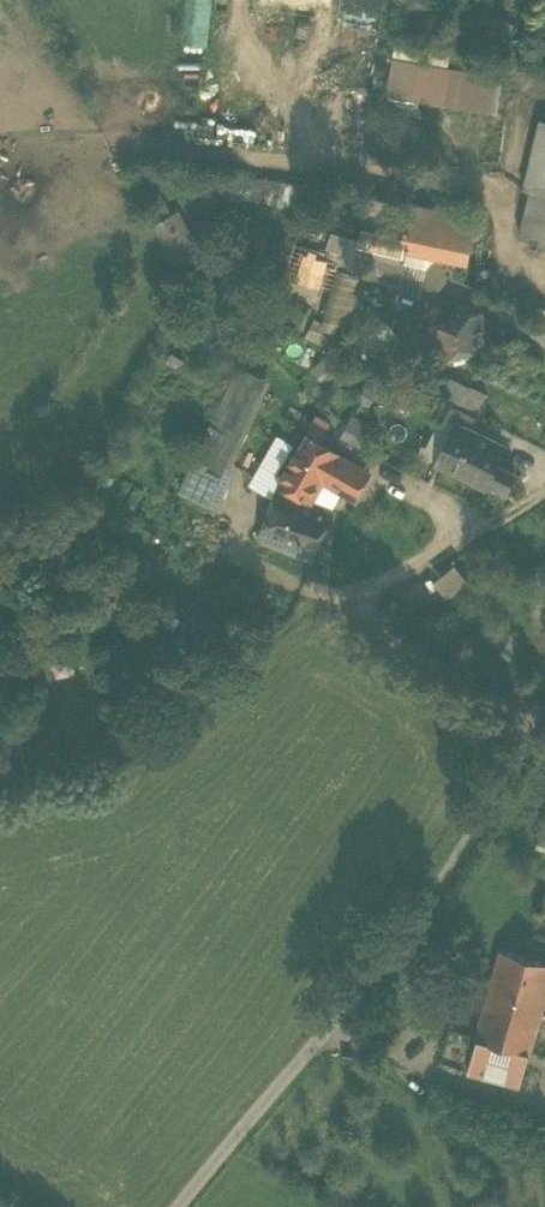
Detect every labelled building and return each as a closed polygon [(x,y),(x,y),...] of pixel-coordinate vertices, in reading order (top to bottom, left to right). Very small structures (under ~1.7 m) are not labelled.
[(450,63),(392,54),(387,90),(496,107),(502,71),(450,63)] [(530,189),(544,192),(544,118),(540,117),(523,188),(530,189)] [(215,193),(243,196),(246,173),(218,170),(215,193)] [(243,196),(278,201),(281,178),(246,173),(243,196)] [(302,180),(281,178),(278,201),(290,202),(289,210),(298,211),(302,180)] [(145,195),(159,220),(172,212),(159,188),(145,195)] [(540,240),(544,220),(544,192),(530,189),(520,235),(540,240)] [(179,207),(172,212),(159,220),(154,222),(179,266),(204,252),(179,207)] [(415,208),(410,230),(407,246),(435,253),(435,252),(466,259),(474,220),(415,208)] [(359,243),(377,247),(381,229),(397,235),(397,232),(363,224),(360,237),(359,243)] [(404,256),(407,246),(410,230),(398,227),(397,232),(397,235),(381,229),(377,247),(376,250),(404,256)] [(359,243),(360,237),(331,230),(327,246),(331,248),(320,286),(310,323),(338,331),(341,322),(322,316),(337,266),(352,270),(359,243)] [(296,279),(320,286),(331,248),(327,246),(308,241),(296,279)] [(377,247),(359,243),(352,270),(337,266),(322,316),(341,322),(350,324),(364,276),(387,282),(386,289),(420,297),(427,266),(403,261),(404,256),(376,250),(377,247)] [(483,310),(456,318),(465,353),(491,345),(483,310)] [(386,317),(344,352),(374,367),(405,339),(386,317)] [(437,361),(465,353),(456,318),(427,326),(437,361)] [(538,364),(528,357),(513,384),(523,390),(538,364)] [(234,375),(253,384),(259,372),(241,359),(234,375)] [(234,375),(199,450),(232,465),(266,390),(253,384),(234,375)] [(445,392),(462,401),(469,387),(452,378),(445,392)] [(457,422),(470,429),(476,416),(449,403),(442,417),(456,424),(457,422)] [(354,415),(346,440),(363,445),(371,421),(354,415)] [(315,419),(306,435),(319,442),(328,426),(315,419)] [(485,485),(486,482),(497,461),(504,445),(470,429),(457,422),(456,424),(438,462),(485,485)] [(263,462),(279,471),(294,442),(278,434),(263,462)] [(337,452),(319,442),(306,435),(279,480),(296,491),(294,496),(309,501),(321,481),(337,452)] [(237,467),(232,465),(199,450),(182,488),(218,507),(237,467)] [(372,473),(337,452),(321,481),(356,501),(372,473)] [(515,470),(497,461),(486,482),(505,491),(515,470)] [(277,490),(294,496),(296,491),(279,480),(277,490)] [(260,538),(314,559),(332,509),(309,501),(294,496),(277,490),(260,538)] [(529,1055),(544,997),(544,963),(501,951),(477,1040),(529,1055)] [(468,1072),(520,1087),(529,1055),(477,1040),(468,1072)]
